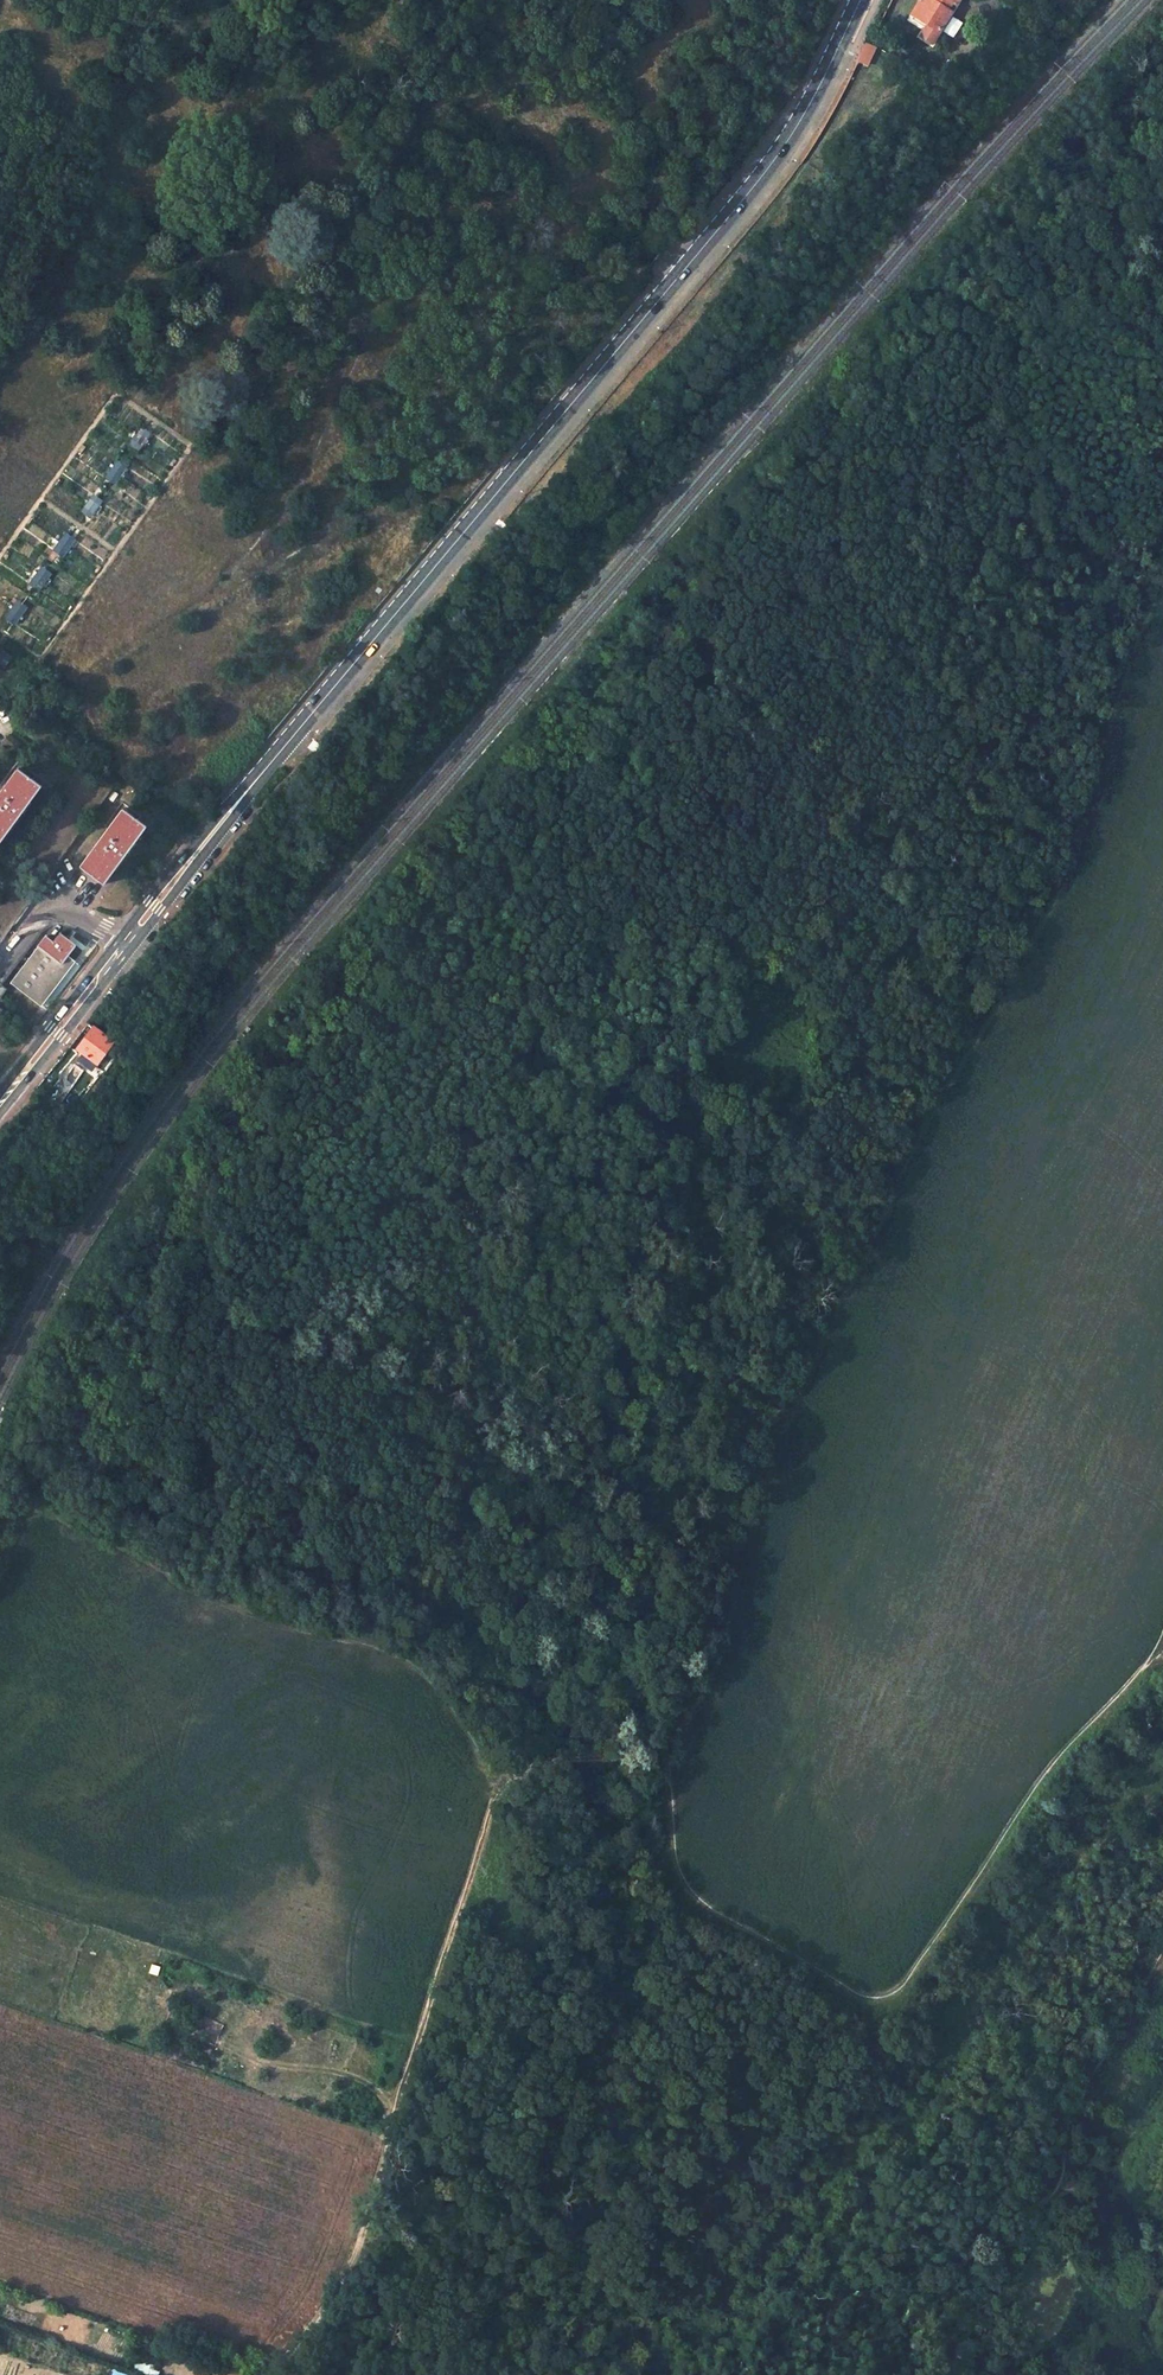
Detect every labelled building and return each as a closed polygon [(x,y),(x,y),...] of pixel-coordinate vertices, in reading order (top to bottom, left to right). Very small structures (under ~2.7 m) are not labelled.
[(931,0),(930,0),(926,0),(921,7),(920,9),(916,16),(913,21),(925,28),(928,24),(939,31),(958,0),(931,0)] [(920,9),(921,7),(917,4),(911,14),(916,16),(920,9)] [(867,66),(875,47),(863,42),(854,61),(867,66)] [(89,517),(100,502),(91,495),(80,511),(89,517)] [(13,624),(25,607),(16,601),(4,617),(13,624)] [(18,769),(0,793),(0,842),(21,814),(42,786),(18,769)] [(146,826),(123,809),(79,866),(103,884),(125,855),(146,826)] [(53,941),(46,936),(10,983),(41,1006),(75,961),(67,955),(76,944),(60,932),(53,941)] [(211,1024),(205,1020),(198,1030),(203,1034),(211,1024)] [(109,1044),(112,1040),(93,1025),(77,1047),(97,1061),(109,1044)] [(109,1044),(119,1052),(124,1046),(116,1039),(114,1038),(112,1040),(109,1044)] [(193,2031),(180,2027),(179,2031),(177,2030),(173,2042),(188,2047),(191,2037),(193,2031)] [(191,2037),(197,2040),(200,2033),(193,2031),(191,2037)]
